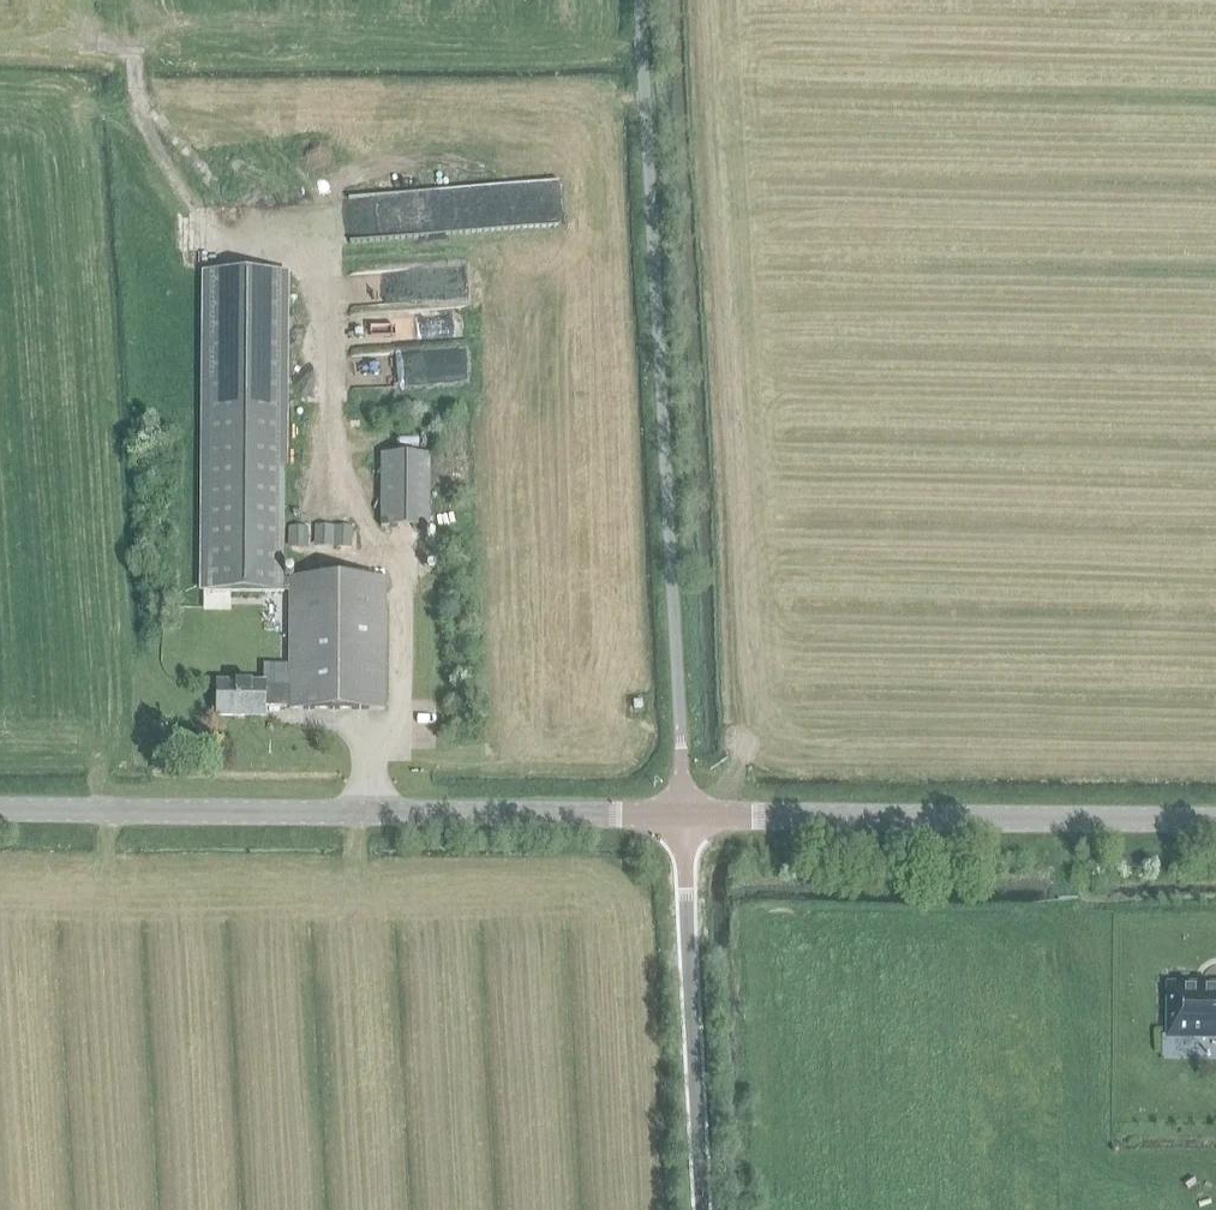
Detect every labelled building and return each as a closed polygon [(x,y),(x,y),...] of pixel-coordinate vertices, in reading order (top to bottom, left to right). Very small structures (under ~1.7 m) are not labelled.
[(209,271),(204,590),(290,591),(289,666),(266,665),(265,682),(219,681),(218,715),(265,715),(265,706),(384,707),(386,579),(290,578),(290,579),(283,579),(288,272),(209,271)] [(429,526),(428,454),(382,455),(382,527),(429,526)] [(643,712),(642,703),(633,703),(634,713),(643,712)] [(1188,988),(1186,986),(1177,986),(1175,988),(1169,988),(1168,1035),(1215,1036),(1215,988),(1188,988)] [(1170,1039),(1169,1055),(1215,1056),(1215,1040),(1170,1039)]
